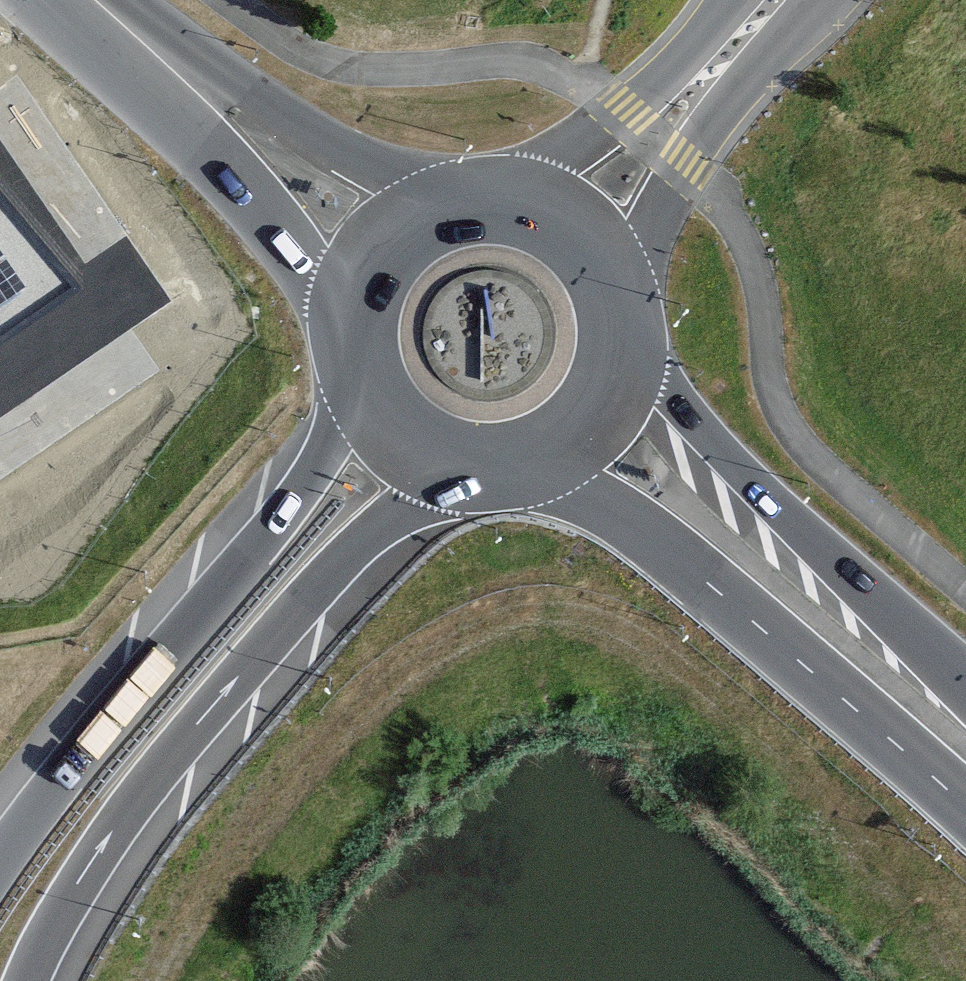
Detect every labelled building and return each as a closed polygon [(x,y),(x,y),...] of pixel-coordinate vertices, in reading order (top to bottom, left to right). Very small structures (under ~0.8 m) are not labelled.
[(78,262),(0,170),(0,317),(78,262)]
